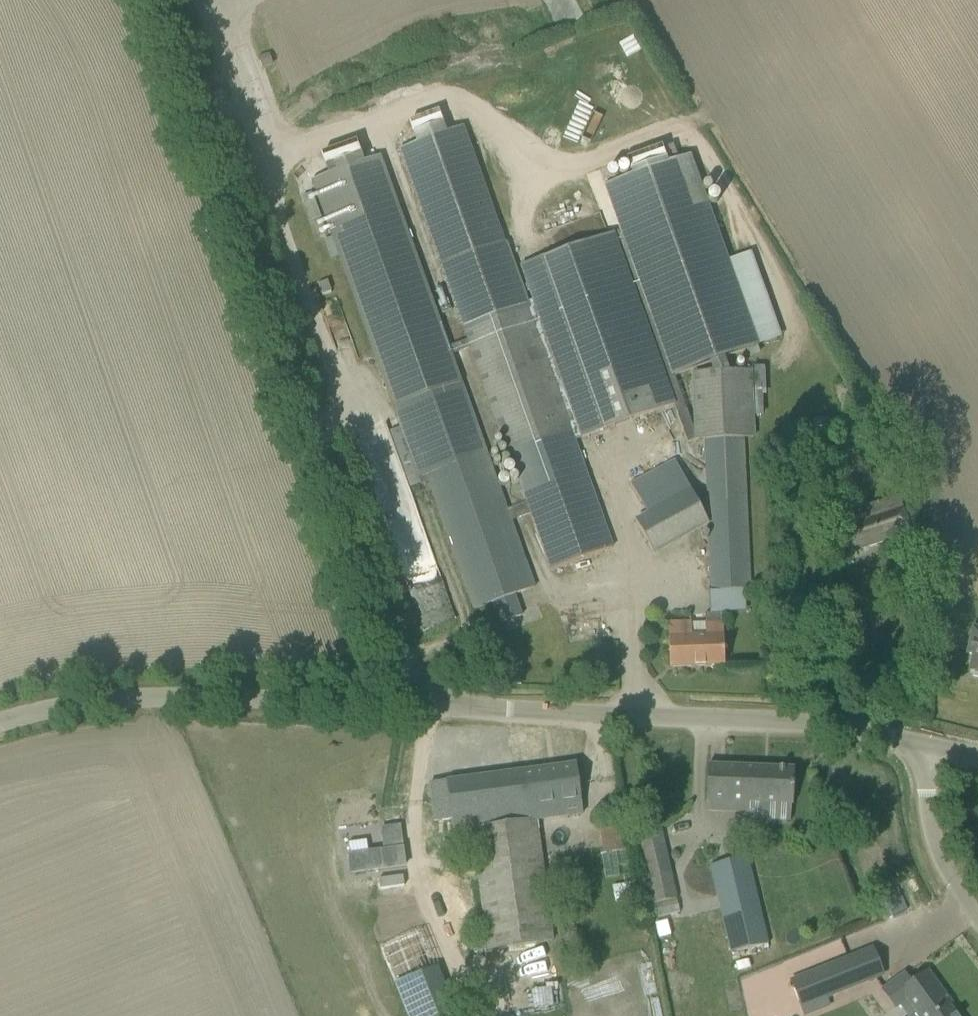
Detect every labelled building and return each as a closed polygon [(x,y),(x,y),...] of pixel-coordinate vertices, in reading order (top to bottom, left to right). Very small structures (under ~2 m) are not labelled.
[(268,55),(260,58),(264,67),(271,64),(268,55)] [(442,265),(469,340),(472,348),(506,443),(527,503),(531,514),(532,518),(550,570),(611,548),(593,496),(573,441),(524,303),(503,243),(462,126),(446,132),(417,142),(398,149),(442,265)] [(758,346),(689,155),(668,162),(663,148),(627,160),(632,175),(603,185),(620,231),(614,233),(676,403),(673,405),(685,443),(692,439),(692,428),(691,428),(672,376),(758,346)] [(534,587),(460,382),(379,156),(311,180),(392,407),(403,437),(418,478),(420,485),(428,482),(474,609),(492,602),(499,623),(521,615),(514,594),(534,587)] [(326,233),(312,195),(303,198),(316,236),(326,233)] [(676,403),(614,233),(541,259),(519,267),(531,301),(524,303),(573,441),(673,405),(676,403)] [(331,290),(327,280),(317,284),(320,294),(331,290)] [(749,589),(743,437),(754,437),(751,370),(689,373),(692,428),(692,439),(704,439),(711,591),(744,589),(749,589)] [(634,519),(652,552),(707,522),(674,461),(630,484),(646,512),(634,519)] [(868,515),(842,523),(853,553),(910,532),(897,496),(865,507),(868,515)] [(724,665),(723,645),(722,613),(709,614),(705,614),(705,622),(703,622),(703,635),(690,635),(690,622),(668,623),(669,667),(724,665)] [(967,654),(972,655),(969,672),(972,673),(972,676),(977,678),(977,627),(972,626),(967,654)] [(536,820),(582,814),(575,764),(430,783),(429,783),(434,821),(452,819),(453,831),(461,830),(536,820)] [(706,811),(723,811),(761,813),(762,803),(792,804),(793,768),(707,765),(706,801),(707,801),(706,811)] [(658,805),(638,810),(643,832),(660,828),(663,828),(658,805)] [(597,823),(602,854),(628,850),(623,819),(597,823)] [(536,820),(461,830),(462,837),(473,835),(487,933),(473,935),(476,953),(553,941),(536,820)] [(385,853),(366,855),(365,843),(347,845),(351,875),(405,868),(400,828),(382,830),(385,853)] [(637,834),(652,904),(676,899),(660,828),(643,832),(637,834)] [(710,865),(730,953),(768,944),(747,856),(710,865)] [(413,920),(376,935),(390,970),(427,955),(413,920)] [(409,1015),(453,1015),(428,955),(427,955),(390,970),(409,1015)] [(850,957),(790,980),(803,1014),(828,1004),(825,996),(860,983),(850,957)] [(882,991),(894,1008),(906,999),(917,1013),(913,1015),(955,1015),(948,1006),(951,1004),(927,971),(911,983),(904,974),(882,991)]
